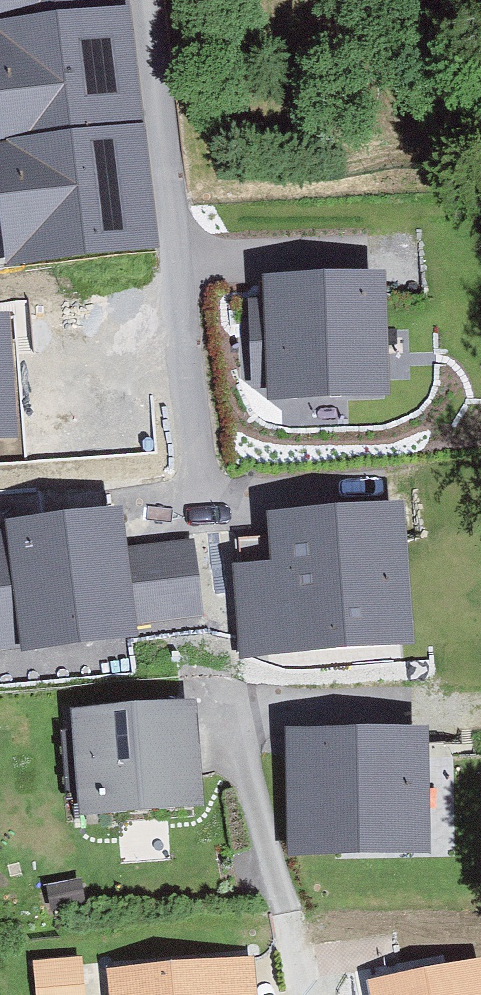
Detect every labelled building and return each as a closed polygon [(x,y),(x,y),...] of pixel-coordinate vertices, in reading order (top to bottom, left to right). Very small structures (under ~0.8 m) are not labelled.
[(128,6),(127,0),(0,0),(0,20),(128,6)] [(0,20),(0,139),(143,121),(128,6),(0,20)] [(0,139),(0,205),(8,265),(158,247),(143,121),(0,139)] [(388,267),(259,273),(260,296),(248,296),(252,386),(268,385),(269,403),(394,397),(388,267)] [(0,311),(0,444),(22,442),(12,310),(0,311)] [(0,529),(0,642),(21,640),(22,651),(140,636),(138,625),(203,617),(193,537),(130,545),(125,502),(4,518),(6,528),(0,529)] [(408,511),(269,522),(273,564),(234,567),(241,657),(419,642),(408,511)] [(198,698),(70,708),(79,816),(207,805),(198,698)] [(427,731),(286,729),(284,855),(425,857),(427,731)] [(255,957),(107,968),(109,994),(258,994),(255,957)] [(370,980),(373,994),(480,994),(480,958),(370,980)] [(38,968),(40,994),(81,994),(78,964),(38,968)]
